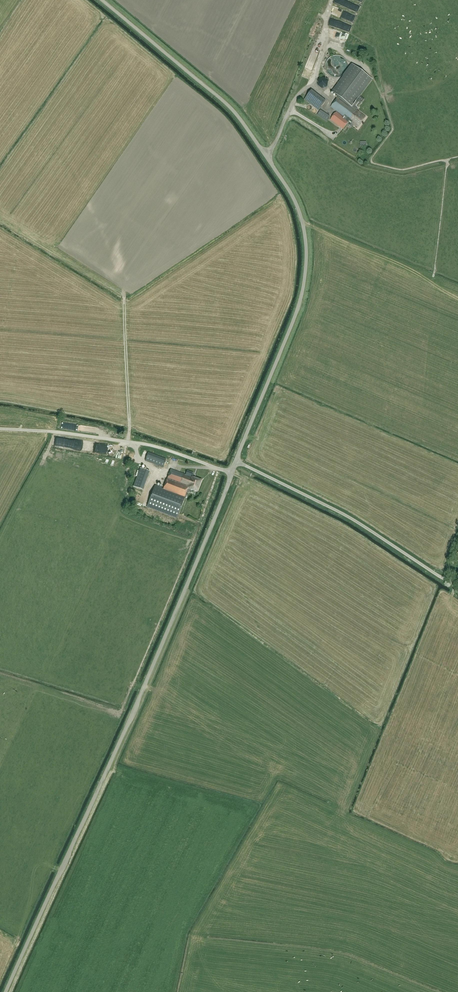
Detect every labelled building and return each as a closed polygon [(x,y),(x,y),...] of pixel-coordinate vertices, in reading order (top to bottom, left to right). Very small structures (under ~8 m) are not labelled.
[(352,64),(340,81),(332,92),(338,97),(331,107),(337,111),(335,114),(348,123),(349,122),(348,122),(349,121),(352,123),(358,127),(366,117),(356,110),(364,99),(360,96),(372,79),(352,64)] [(302,74),(309,75),(310,68),(304,67),(302,74)] [(304,99),(319,110),(326,101),(312,90),(304,99)] [(327,121),(330,116),(320,110),(317,115),(327,121)] [(343,129),(347,124),(334,114),(330,119),(343,129)] [(166,459),(148,452),(145,461),(163,467),(166,459)] [(140,468),(133,486),(142,490),(150,471),(140,468)] [(192,476),(193,473),(187,470),(185,474),(171,469),(163,488),(155,485),(147,507),(176,518),(188,488),(197,492),(201,480),(192,476)]
